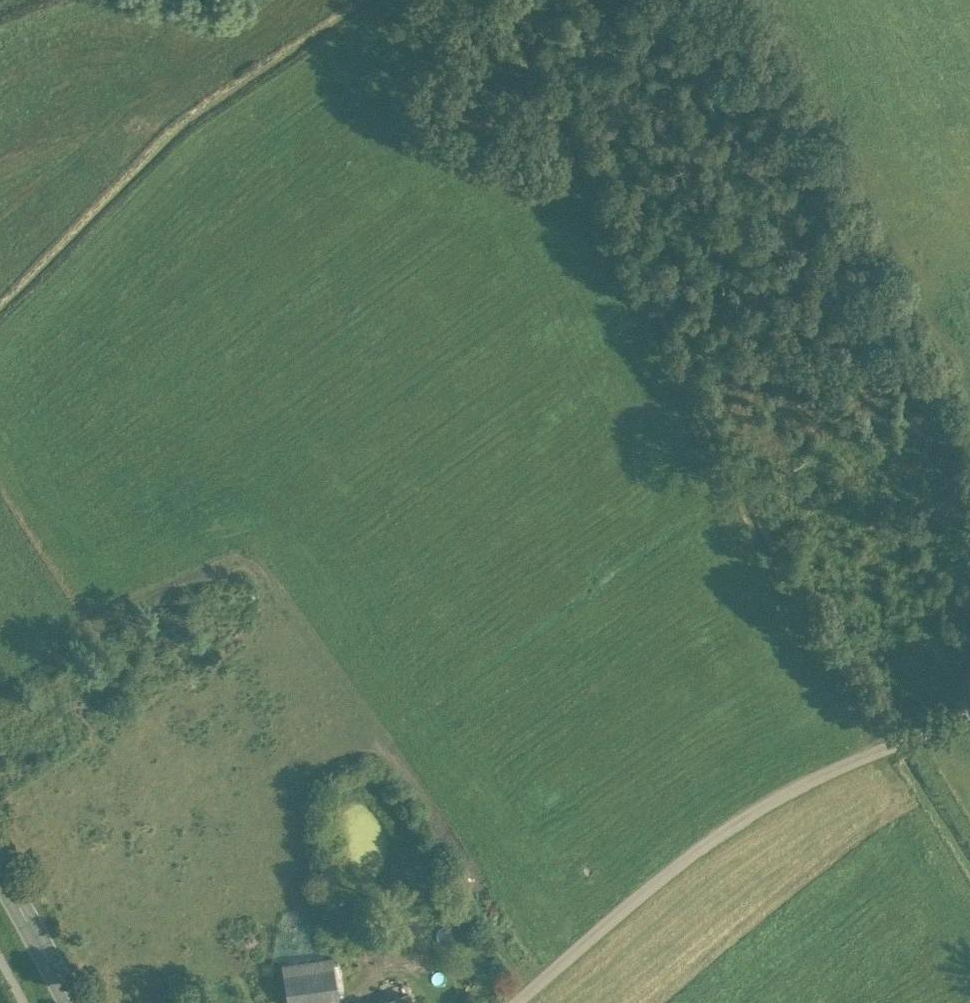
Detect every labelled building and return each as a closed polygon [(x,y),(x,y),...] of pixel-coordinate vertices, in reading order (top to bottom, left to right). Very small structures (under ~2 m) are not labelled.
[(204,968),(209,1002),(305,1002),(338,998),(333,959),(282,966),(281,958),(204,968)] [(387,1002),(411,1002),(408,994),(387,1002)]
